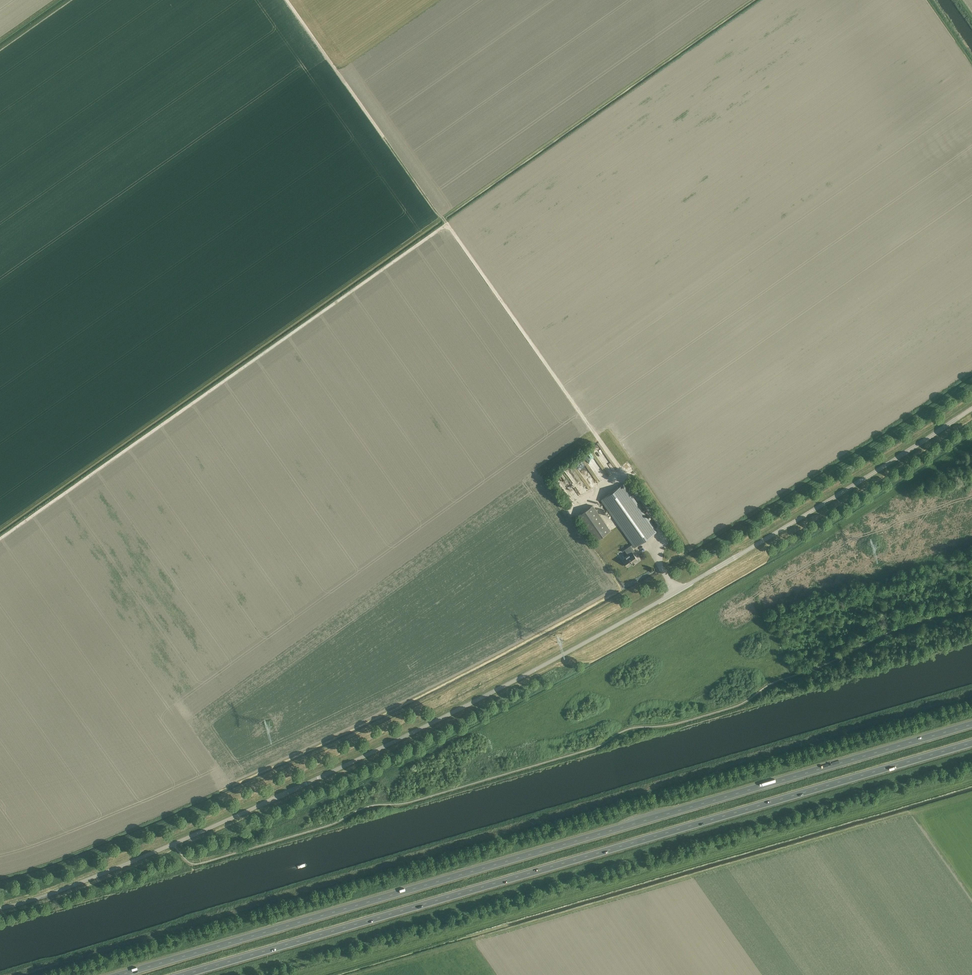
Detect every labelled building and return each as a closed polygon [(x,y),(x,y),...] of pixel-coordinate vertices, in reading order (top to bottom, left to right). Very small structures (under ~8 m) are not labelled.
[(598,457),(602,455),(598,443),(591,446),(593,453),(596,452),(598,457)] [(591,456),(592,455),(589,451),(582,456),(592,473),(599,469),(591,456)] [(601,460),(609,474),(615,471),(607,457),(601,460)] [(594,485),(580,460),(574,464),(588,488),(594,485)] [(624,484),(601,500),(632,544),(631,546),(631,545),(622,551),(622,552),(625,549),(629,555),(622,559),(628,567),(632,564),(633,564),(635,563),(634,562),(637,560),(635,557),(634,557),(633,556),(634,555),(632,552),(634,551),(635,552),(635,551),(632,547),(634,546),(634,547),(657,531),(624,484)] [(567,493),(573,500),(579,495),(572,488),(567,493)] [(593,506),(578,516),(601,549),(616,538),(593,506)]
